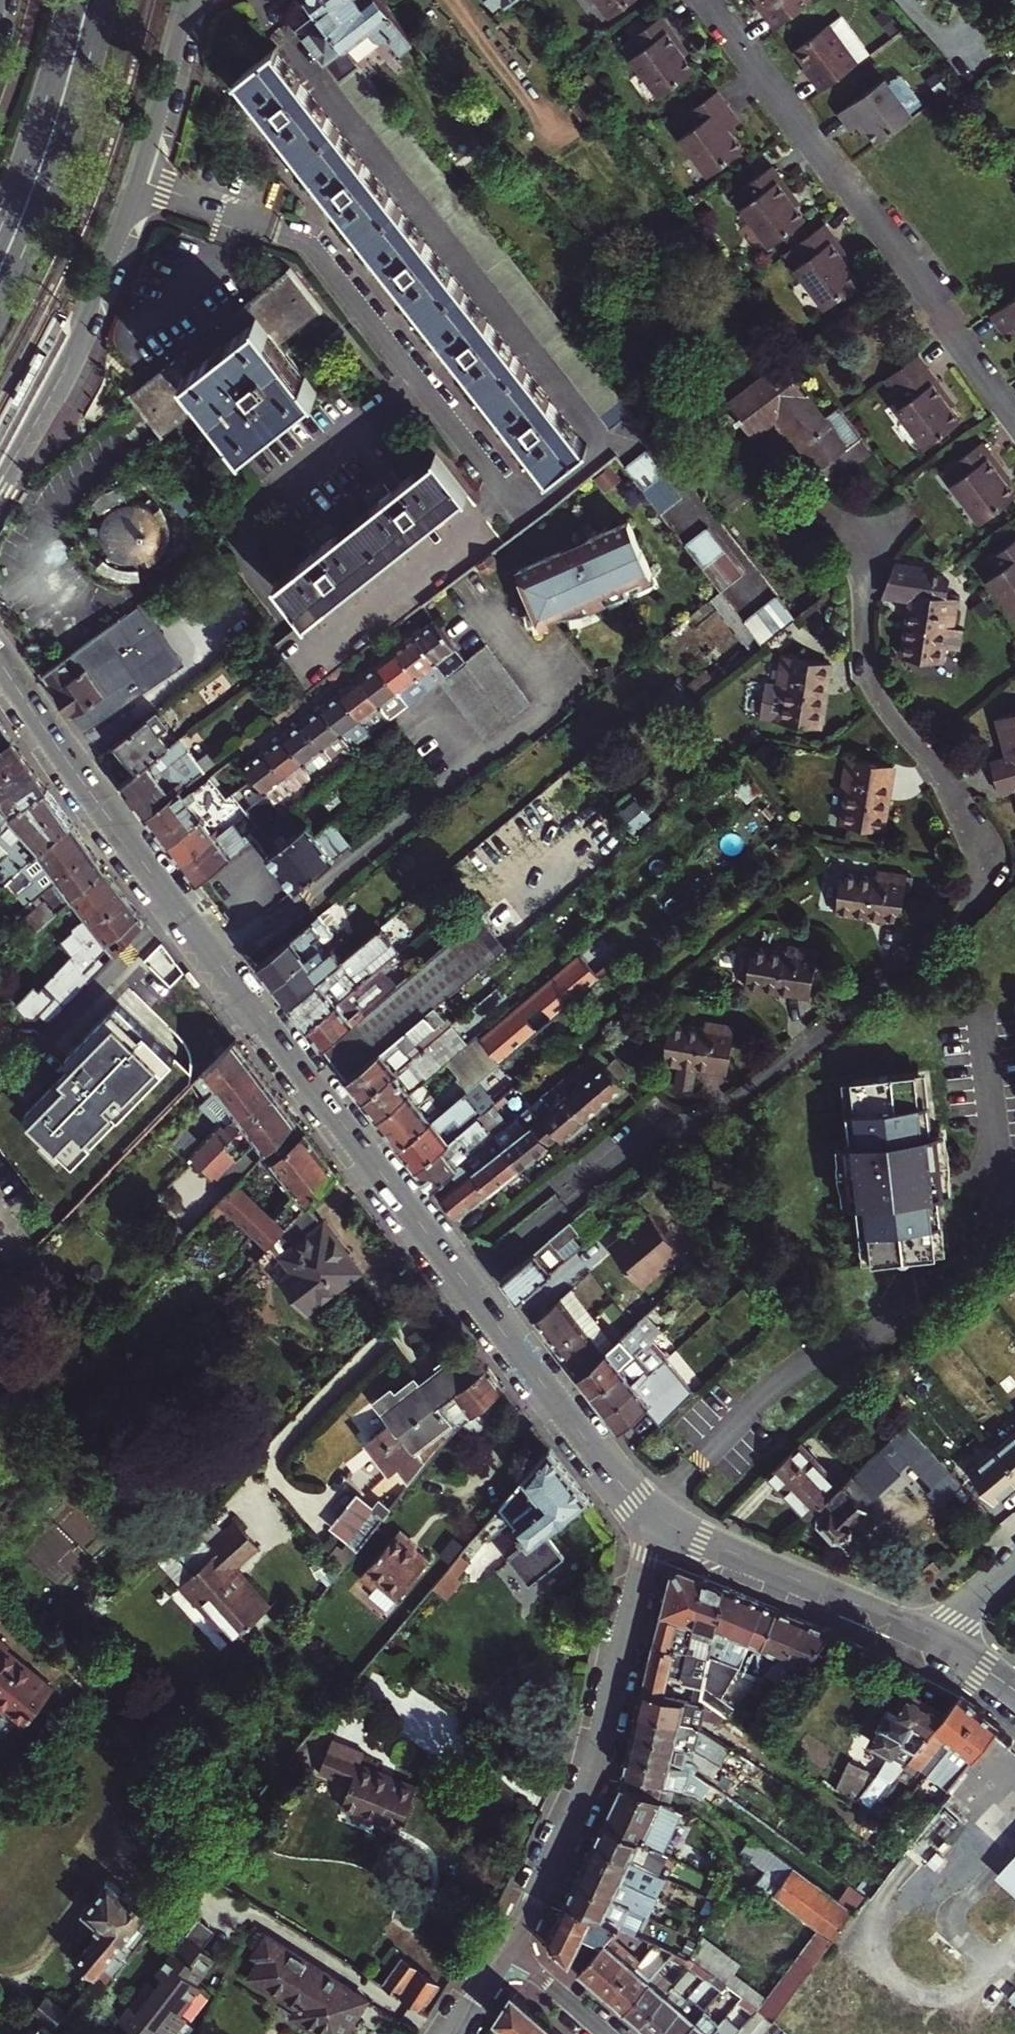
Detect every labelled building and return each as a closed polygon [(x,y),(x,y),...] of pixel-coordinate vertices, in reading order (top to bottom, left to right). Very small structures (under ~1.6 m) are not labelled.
[(377,68),(368,56),(407,26),(387,0),(313,0),(323,13),(370,73),(377,68)] [(610,13),(627,0),(601,0),(610,13)] [(762,0),(761,0),(758,2),(766,13),(770,11),(762,0)] [(777,27),(813,0),(762,0),(770,11),(766,13),(777,27)] [(301,29),(466,241),(474,250),(611,426),(632,410),(370,73),(323,13),(301,29)] [(661,15),(622,45),(660,94),(694,68),(684,54),(676,44),(681,40),(661,15)] [(825,90),(861,62),(832,22),(798,47),(810,64),(818,74),(814,76),(825,90)] [(676,44),(684,54),(689,50),(681,40),(676,44)] [(277,49),(239,78),(550,474),(588,444),(277,49)] [(807,66),(814,76),(818,74),(810,64),(807,66)] [(879,143),(916,115),(888,77),(841,112),(854,129),(858,126),(864,122),(869,129),(879,143)] [(744,149),(733,135),(728,128),(734,124),(739,120),(717,90),(691,110),(700,122),(681,136),(710,175),(744,149)] [(864,122),(858,126),(864,133),(869,129),(864,122)] [(728,128),(733,135),(739,131),(734,124),(728,128)] [(772,166),(745,186),(733,195),(770,245),(805,219),(794,203),(787,194),(790,191),(772,166)] [(729,189),(733,195),(745,186),(741,180),(729,189)] [(798,201),(790,191),(787,194),(794,203),(798,201)] [(861,282),(849,266),(841,256),(846,252),(825,223),(785,252),(825,308),(861,282)] [(854,262),(846,252),(841,256),(849,266),(854,262)] [(131,393),(165,435),(209,401),(247,449),(320,390),(282,341),(323,309),(290,267),(131,393)] [(995,320),(1009,338),(1014,333),(1014,305),(995,320)] [(728,405),(752,436),(776,417),(818,471),(823,467),(863,437),(840,407),(824,419),(793,380),(789,375),(794,371),(763,332),(745,347),(767,375),(728,405)] [(960,420),(950,406),(942,395),(945,392),(917,354),(888,376),(892,382),(906,401),(896,408),(924,446),(960,420)] [(798,376),(794,371),(789,375),(793,380),(798,376)] [(887,385),(892,382),(888,376),(882,379),(887,385)] [(954,403),(945,392),(942,395),(950,406),(954,403)] [(863,437),(823,467),(834,481),(873,451),(863,437)] [(1014,495),(1005,482),(997,471),(1001,468),(982,442),(943,471),(980,521),(1014,495)] [(649,447),(625,466),(642,488),(660,511),(684,492),(649,447)] [(275,646),(263,631),(257,636),(304,695),(480,562),(492,553),(507,542),(438,453),(278,580),(309,620),(275,646)] [(1009,478),(1001,468),(997,471),(1005,482),(1009,478)] [(98,504),(110,516),(108,518),(103,530),(97,531),(99,541),(105,541),(110,549),(117,555),(108,570),(129,575),(142,572),(152,566),(145,550),(150,542),(157,544),(159,539),(159,525),(153,514),(152,512),(146,517),(140,511),(130,508),(132,493),(126,492),(110,496),(98,504)] [(719,588),(731,579),(744,570),(709,524),(685,543),(719,588)] [(546,558),(504,577),(516,603),(518,616),(520,626),(531,623),(537,622),(556,619),(570,617),(575,614),(595,606),(614,597),(614,596),(611,592),(638,580),(615,527),(573,546),(575,550),(548,562),(546,558)] [(988,559),(996,571),(987,578),(1014,616),(1014,539),(988,559)] [(492,553),(480,562),(484,567),(491,569),(495,566),(496,558),(492,553)] [(890,596),(918,602),(906,661),(944,669),(947,653),(963,656),(967,636),(959,634),(965,606),(953,603),(956,589),(949,587),(950,581),(902,572),(890,596)] [(638,580),(611,592),(614,596),(641,587),(638,580)] [(763,643),(743,619),(721,590),(708,600),(750,653),(763,643)] [(743,619),(763,643),(773,634),(795,617),(776,593),(743,619)] [(595,606),(597,611),(598,611),(615,600),(614,597),(595,606)] [(556,619),(557,625),(558,625),(578,619),(575,614),(570,617),(556,619)] [(515,632),(537,625),(537,622),(531,623),(520,626),(518,616),(512,617),(515,632)] [(436,619),(418,633),(446,669),(449,674),(467,659),(450,637),(436,619)] [(46,673),(74,715),(129,677),(122,667),(126,664),(120,654),(116,657),(99,633),(46,673)] [(446,669),(418,633),(399,647),(431,687),(441,679),(449,674),(446,669)] [(441,679),(488,737),(510,719),(533,701),(487,644),(467,659),(449,674),(441,679)] [(399,647),(380,661),(411,702),(431,687),(399,647)] [(825,665),(777,658),(773,684),(768,684),(760,688),(756,714),(762,720),(815,728),(825,665)] [(380,661),(361,676),(392,717),(411,702),(380,661)] [(392,717),(361,676),(342,690),(373,731),(392,717)] [(342,690),(323,705),(354,746),(373,731),(342,690)] [(323,705),(304,720),(335,760),(344,753),(354,746),(323,705)] [(255,717),(262,727),(273,719),(265,709),(255,717)] [(160,710),(157,713),(117,743),(139,772),(171,747),(161,733),(171,726),(160,710)] [(1004,720),(1014,756),(1014,716),(1004,720)] [(13,737),(0,718),(0,745),(13,737)] [(335,760),(304,720),(285,734),(313,770),(317,774),(322,770),(330,764),(335,760)] [(313,770),(285,734),(266,748),(297,789),(304,784),(312,778),(317,774),(313,770)] [(195,763),(203,773),(231,752),(232,750),(225,740),(195,763)] [(49,788),(15,741),(0,751),(0,835),(49,788)] [(123,783),(147,815),(181,789),(203,773),(195,763),(178,741),(171,747),(139,772),(123,783)] [(266,748),(246,764),(256,777),(270,795),(277,805),(297,789),(266,748)] [(284,814),(257,836),(298,889),(353,845),(334,822),(318,834),(296,807),(353,763),(344,753),(335,760),(330,764),(322,770),(317,774),(312,778),(304,784),(297,789),(277,805),(284,814)] [(897,764),(850,757),(845,787),(853,788),(848,823),(887,830),(897,764)] [(996,765),(1005,795),(1014,792),(1014,759),(996,765)] [(150,818),(169,844),(227,800),(210,777),(186,796),(184,793),(181,789),(147,815),(150,818)] [(15,881),(25,872),(76,826),(49,788),(0,835),(0,857),(11,868),(1,878),(4,881),(0,885),(0,887),(4,891),(15,881)] [(169,844),(182,861),(232,823),(225,813),(241,802),(246,798),(240,789),(227,800),(169,844)] [(198,883),(243,847),(257,836),(284,814),(277,805),(270,795),(248,811),(232,823),(182,861),(198,883)] [(767,800),(753,812),(759,819),(764,815),(769,822),(778,814),(767,800)] [(225,813),(232,823),(248,811),(241,802),(225,813)] [(76,826),(25,872),(34,883),(24,892),(19,897),(28,907),(93,850),(76,826)] [(93,850),(28,907),(18,916),(34,935),(74,898),(107,868),(93,850)] [(876,871),(841,866),(835,906),(898,916),(906,870),(877,865),(876,871)] [(107,868),(74,898),(88,916),(74,927),(74,930),(62,941),(71,952),(127,896),(107,868)] [(34,883),(25,872),(15,881),(24,892),(34,883)] [(127,896),(71,952),(88,972),(101,960),(99,957),(111,945),(140,916),(142,914),(127,896)] [(325,1047),(349,1078),(437,1004),(507,944),(482,914),(395,988),(325,1047)] [(146,923),(140,916),(111,945),(119,952),(146,923)] [(261,964),(276,983),(313,951),(320,960),(328,954),(321,945),(327,940),(335,934),(320,916),(261,964)] [(291,1003),(309,1027),(380,966),(400,950),(381,926),(343,959),(291,1003)] [(781,942),(746,936),(739,975),(802,986),(810,941),(782,936),(781,942)] [(327,940),(321,945),(328,954),(334,948),(327,940)] [(276,983),(291,1003),(343,959),(334,948),(328,954),(320,960),(313,951),(276,983)] [(501,1060),(585,988),(601,974),(583,953),(483,1039),(501,1060)] [(325,1047),(395,988),(380,966),(309,1027),(325,1047)] [(609,983),(601,974),(585,988),(592,997),(609,983)] [(437,1004),(349,1078),(364,1098),(445,1030),(438,1021),(447,1014),(437,1004)] [(380,1119),(425,1081),(450,1059),(469,1044),(460,1033),(471,1024),(463,1015),(445,1030),(364,1098),(380,1119)] [(73,1064),(26,1114),(72,1159),(162,1065),(110,1016),(68,1059),(73,1064)] [(694,1025),(659,1020),(653,1060),(718,1069),(725,1023),(695,1018),(694,1025)] [(479,1070),(483,1075),(501,1060),(483,1039),(479,1035),(469,1044),(450,1059),(463,1074),(467,1080),(479,1070)] [(205,1099),(219,1085),(249,1055),(236,1039),(192,1084),(205,1099)] [(219,1085),(205,1099),(221,1120),(191,1146),(193,1148),(190,1151),(192,1154),(196,1151),(205,1162),(246,1122),(277,1091),(249,1055),(219,1085)] [(568,1093),(588,1116),(626,1086),(619,1078),(628,1071),(614,1055),(568,1093)] [(937,1141),(945,1140),(944,1126),(935,1116),(930,1117),(924,1069),(916,1070),(923,1129),(935,1127),(937,1141)] [(400,1145),(462,1093),(483,1075),(479,1070),(467,1080),(463,1074),(438,1096),(425,1081),(380,1119),(400,1145)] [(946,1169),(950,1164),(951,1163),(951,1151),(945,1140),(937,1141),(935,1127),(923,1129),(916,1070),(851,1078),(859,1137),(848,1138),(856,1200),(867,1198),(874,1257),(938,1249),(931,1190),(943,1188),(941,1174),(946,1169)] [(859,1137),(851,1078),(843,1079),(849,1127),(840,1134),(840,1139),(837,1139),(839,1168),(846,1201),(849,1201),(850,1207),(854,1212),(860,1211),(865,1258),(874,1257),(867,1198),(856,1200),(848,1138),(859,1137)] [(508,1090),(494,1102),(498,1107),(512,1095),(508,1090)] [(246,1122),(260,1140),(290,1107),(277,1091),(246,1122)] [(400,1145),(417,1167),(479,1114),(480,1114),(462,1093),(400,1145)] [(533,1123),(550,1143),(560,1135),(562,1138),(588,1116),(568,1093),(551,1107),(542,1096),(531,1105),(541,1117),(533,1123)] [(504,1113),(498,1107),(494,1102),(480,1114),(479,1114),(489,1126),(504,1113)] [(496,1136),(521,1167),(550,1143),(533,1123),(541,1117),(531,1105),(496,1136)] [(260,1140),(268,1150),(298,1119),(290,1107),(260,1140)] [(479,1114),(417,1167),(433,1188),(466,1161),(476,1152),(472,1148),(493,1130),(489,1126),(479,1114)] [(330,1160),(298,1119),(268,1150),(258,1161),(263,1166),(272,1156),(286,1174),(280,1182),(291,1193),(299,1184),(302,1187),(330,1160)] [(473,1170),(491,1191),(521,1167),(496,1136),(476,1152),(466,1161),(473,1170)] [(293,1221),(310,1202),(339,1171),(330,1160),(302,1187),(299,1184),(291,1193),(278,1206),(293,1221)] [(953,1187),(950,1164),(946,1169),(941,1174),(943,1188),(931,1190),(938,1249),(947,1248),(941,1198),(945,1197),(950,1188),(953,1187)] [(440,1197),(457,1219),(491,1191),(473,1170),(440,1197)] [(293,1221),(278,1206),(245,1174),(227,1192),(271,1235),(266,1240),(271,1244),(273,1242),(283,1231),(293,1221)] [(612,1197),(606,1189),(594,1199),(600,1207),(612,1197)] [(294,1269),(281,1280),(305,1312),(342,1284),(348,1284),(357,1277),(357,1274),(362,1270),(358,1266),(359,1259),(353,1252),(348,1252),(310,1202),(293,1221),(283,1231),(273,1242),(294,1269)] [(520,1295),(567,1255),(563,1250),(574,1241),(584,1233),(582,1231),(600,1216),(589,1203),(502,1277),(521,1301),(523,1299),(520,1295)] [(648,1211),(609,1244),(642,1284),(682,1250),(648,1211)] [(567,1255),(578,1246),(574,1241),(563,1250),(567,1255)] [(278,1282),(281,1280),(294,1269),(273,1242),(271,1244),(264,1252),(259,1257),(278,1282)] [(572,1287),(560,1298),(538,1318),(536,1315),(534,1317),(558,1348),(582,1326),(594,1315),(572,1287)] [(985,1297),(975,1306),(981,1313),(991,1305),(985,1297)] [(594,1315),(582,1326),(558,1348),(579,1375),(603,1353),(614,1342),(594,1315)] [(579,1375),(592,1392),(634,1352),(629,1347),(636,1340),(642,1348),(648,1343),(650,1341),(643,1334),(653,1325),(643,1315),(614,1342),(603,1353),(579,1375)] [(592,1392),(607,1411),(662,1359),(669,1352),(666,1349),(659,1355),(648,1343),(642,1348),(636,1340),(629,1347),(634,1352),(592,1392)] [(418,1451),(451,1424),(437,1406),(488,1366),(470,1342),(425,1382),(420,1383),(416,1379),(397,1394),(392,1388),(377,1400),(394,1422),(370,1441),(402,1480),(409,1477),(423,1460),(418,1451)] [(662,1359),(607,1411),(619,1427),(664,1384),(657,1378),(669,1366),(662,1359)] [(452,1423),(458,1429),(466,1422),(490,1400),(504,1386),(488,1366),(437,1406),(451,1424),(452,1423)] [(490,1400),(466,1422),(471,1428),(480,1428),(495,1413),(496,1406),(490,1400)] [(841,1484),(816,1508),(820,1512),(814,1517),(834,1538),(841,1537),(851,1548),(861,1538),(850,1527),(853,1521),(868,1506),(853,1490),(889,1456),(899,1466),(905,1460),(943,1501),(964,1483),(908,1421),(859,1468),(841,1484)] [(1014,1469),(1014,1433),(998,1447),(1014,1469)] [(816,1508),(841,1484),(836,1480),(802,1445),(770,1474),(809,1515),(816,1508)] [(542,1533),(552,1525),(577,1505),(589,1496),(551,1447),(499,1507),(527,1540),(503,1558),(525,1585),(559,1556),(542,1533)] [(998,1447),(970,1470),(996,1501),(1014,1485),(1014,1469),(998,1447)] [(854,1463),(836,1480),(841,1484),(859,1468),(854,1463)] [(360,1548),(405,1491),(393,1482),(373,1507),(358,1496),(333,1526),(360,1548)] [(52,1520),(22,1555),(62,1590),(88,1560),(82,1555),(101,1534),(55,1494),(41,1510),(52,1520)] [(154,1557),(180,1585),(231,1640),(272,1601),(237,1563),(260,1543),(234,1515),(207,1540),(216,1551),(194,1571),(168,1542),(154,1557)] [(168,1542),(194,1571),(216,1551),(207,1540),(189,1521),(168,1542)] [(396,1530),(358,1580),(373,1590),(378,1584),(400,1602),(433,1559),(396,1530)] [(691,1643),(704,1576),(684,1567),(672,1571),(654,1643),(689,1652),(691,1643)] [(434,1588),(446,1597),(460,1579),(448,1570),(434,1588)] [(711,1656),(725,1585),(704,1576),(691,1643),(698,1645),(696,1653),(711,1656)] [(400,1602),(378,1584),(373,1590),(369,1596),(391,1613),(400,1602)] [(725,1661),(743,1593),(725,1585),(711,1656),(710,1658),(725,1661)] [(744,1658),(750,1642),(766,1602),(743,1593),(725,1661),(741,1666),(744,1658)] [(759,1664),(768,1668),(785,1657),(801,1617),(766,1602),(750,1642),(766,1648),(759,1664)] [(765,1671),(790,1682),(832,1630),(801,1617),(785,1657),(768,1668),(765,1671)] [(46,1648),(54,1656),(71,1640),(62,1632),(46,1648)] [(27,1723),(55,1690),(6,1651),(9,1647),(0,1640),(0,1701),(27,1723)] [(744,1658),(759,1664),(766,1648),(750,1642),(744,1658)] [(644,1689),(669,1699),(671,1691),(666,1690),(671,1671),(677,1672),(675,1682),(683,1684),(689,1652),(654,1643),(644,1689)] [(704,1689),(710,1658),(711,1656),(696,1653),(698,1645),(691,1643),(689,1652),(683,1684),(704,1689)] [(725,1661),(710,1658),(704,1689),(703,1697),(708,1699),(725,1661)] [(718,1703),(741,1666),(725,1661),(708,1699),(718,1703)] [(704,1689),(683,1684),(679,1703),(709,1715),(710,1710),(701,1705),(703,1697),(704,1689)] [(644,1689),(639,1711),(699,1725),(701,1720),(706,1723),(708,1720),(745,1732),(746,1730),(725,1721),(709,1715),(679,1703),(669,1699),(644,1689)] [(871,1807),(907,1762),(909,1759),(944,1715),(906,1693),(896,1710),(890,1707),(870,1739),(891,1752),(880,1771),(859,1797),(871,1807)] [(961,1694),(944,1715),(909,1759),(929,1774),(981,1709),(961,1694)] [(726,1706),(718,1703),(708,1699),(703,1697),(701,1705),(710,1710),(709,1715),(725,1721),(730,1715),(724,1712),(726,1706)] [(929,1774),(949,1789),(1001,1724),(981,1709),(929,1774)] [(639,1711),(634,1731),(696,1747),(724,1764),(736,1746),(699,1725),(639,1711)] [(696,1747),(634,1731),(629,1753),(690,1767),(692,1755),(698,1760),(717,1773),(724,1764),(696,1747)] [(344,1801),(402,1824),(419,1782),(360,1759),(364,1749),(333,1738),(320,1770),(351,1782),(344,1801)] [(664,1784),(674,1787),(696,1792),(702,1797),(713,1782),(696,1769),(690,1767),(629,1753),(625,1769),(665,1779),(664,1784)] [(696,1769),(698,1760),(692,1755),(690,1767),(696,1769)] [(862,1765),(847,1763),(843,1794),(857,1796),(862,1765)] [(625,1769),(622,1781),(670,1802),(674,1787),(664,1784),(665,1779),(625,1769)] [(663,1850),(682,1807),(670,1802),(622,1781),(603,1821),(663,1850)] [(603,1821),(594,1840),(659,1868),(667,1852),(663,1850),(603,1821)] [(761,2007),(775,2017),(853,1911),(845,1904),(753,1834),(742,1849),(767,1868),(754,1885),(770,1897),(773,1893),(819,1928),(766,1996),(732,1971),(726,1980),(729,1983),(746,1995),(761,2007)] [(659,1868),(594,1840),(584,1860),(623,1876),(642,1885),(659,1892),(668,1872),(659,1868)] [(1000,1869),(1014,1883),(1014,1853),(1000,1869)] [(623,1876),(584,1860),(576,1877),(614,1894),(648,1910),(649,1910),(659,1892),(642,1885),(623,1876)] [(576,1877),(566,1898),(623,1923),(639,1930),(648,1910),(614,1894),(576,1877)] [(76,1959),(105,1983),(158,1919),(154,1916),(166,1898),(161,1893),(148,1910),(109,1878),(83,1910),(103,1926),(97,1935),(88,1928),(71,1949),(79,1955),(76,1959)] [(726,1885),(717,1880),(712,1891),(721,1896),(724,1890),(726,1887),(726,1885)] [(866,1895),(857,1888),(845,1904),(853,1911),(866,1895)] [(711,1915),(721,1896),(712,1891),(702,1911),(711,1915)] [(584,1936),(604,1944),(614,1933),(623,1923),(566,1898),(549,1933),(553,1947),(570,1962),(584,1936)] [(713,1970),(727,1951),(702,1932),(691,1954),(696,1958),(713,1970)] [(604,1944),(580,1971),(584,1975),(595,1985),(630,1946),(614,1933),(604,1944)] [(268,1936),(257,1953),(263,1957),(251,1975),(300,2005),(294,2014),(326,2033),(344,2033),(367,1997),(268,1936)] [(570,1962),(580,1971),(604,1944),(584,1936),(570,1962)] [(630,1946),(595,1985),(610,1997),(637,1967),(644,1959),(630,1946)] [(165,2033),(166,2033),(174,2033),(186,2018),(181,2013),(202,1986),(197,1982),(216,1958),(202,1947),(196,1955),(192,1952),(183,1964),(178,1959),(157,1987),(149,1982),(140,1994),(142,1996),(136,2004),(134,2002),(120,2020),(132,2030),(129,2033),(164,2033),(165,2033)] [(679,1949),(673,1955),(688,1967),(696,1958),(691,1954),(679,1949)] [(740,1960),(727,1951),(713,1970),(726,1980),(732,1971),(740,1960)] [(637,1967),(610,1997),(625,2011),(652,1980),(665,1965),(650,1952),(644,1959),(637,1967)] [(399,1956),(383,1981),(421,2006),(438,1980),(399,1956)] [(640,2024),(652,2033),(657,2033),(681,2006),(690,1996),(683,1989),(699,1970),(706,1977),(713,1970),(696,1958),(688,1967),(675,1983),(667,1992),(640,2024)] [(652,1980),(667,1992),(675,1983),(667,1975),(672,1969),(666,1963),(665,1965),(652,1980)] [(797,2014),(823,2033),(839,2033),(870,1992),(834,1965),(797,2014)] [(706,1977),(713,1982),(723,1989),(729,1983),(726,1980),(713,1970),(706,1977)] [(713,1982),(706,1977),(690,1996),(696,2001),(713,1982)] [(652,1980),(625,2011),(640,2024),(667,1992),(652,1980)] [(723,1989),(730,1994),(740,2002),(742,1999),(746,1995),(729,1983),(723,1989)] [(711,2014),(730,1994),(723,1989),(705,2009),(711,2014)] [(496,2018),(514,2033),(561,2033),(513,1993),(496,2018)] [(746,1995),(742,1999),(758,2011),(761,2007),(746,1995)] [(681,2006),(696,2019),(705,2009),(696,2001),(690,1996),(681,2006)] [(681,2006),(657,2033),(682,2033),(696,2019),(681,2006)] [(711,2014),(705,2009),(696,2019),(712,2033),(720,2023),(711,2014)] [(682,2033),(711,2033),(712,2033),(696,2019),(682,2033)] [(743,2028),(733,2019),(720,2033),(737,2033),(743,2028)] [(49,2031),(43,2026),(36,2033),(53,2033),(49,2031)]
